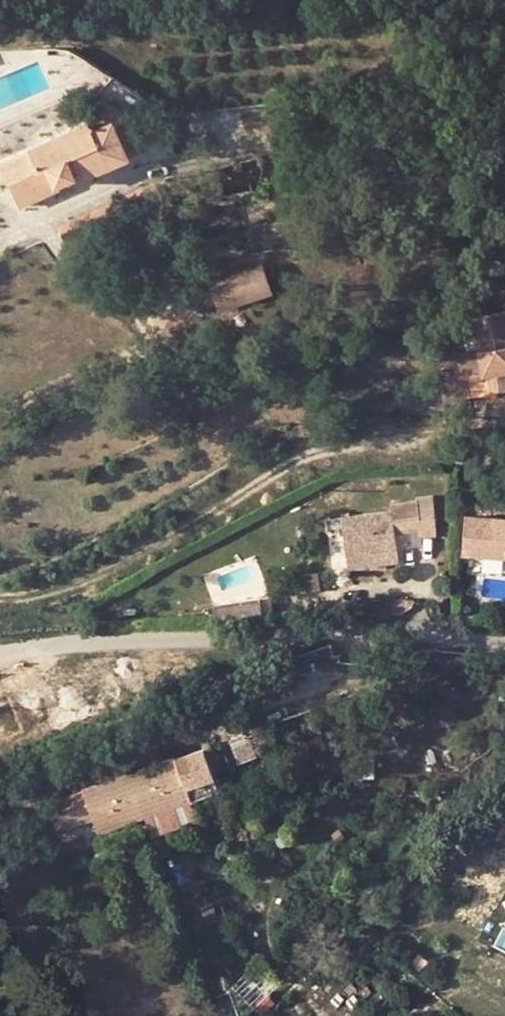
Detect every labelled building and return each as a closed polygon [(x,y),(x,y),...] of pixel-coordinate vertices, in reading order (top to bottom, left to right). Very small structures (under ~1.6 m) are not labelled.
[(129,155),(143,149),(133,114),(131,106),(116,92),(79,110),(84,120),(92,132),(112,122),(129,155)] [(84,120),(28,147),(49,190),(59,186),(56,180),(80,169),(83,174),(129,155),(112,122),(92,132),(84,120)] [(49,190),(28,147),(0,160),(0,171),(15,206),(49,190)] [(193,281),(204,315),(266,291),(255,257),(193,281)] [(482,344),(504,340),(504,309),(477,312),(479,327),(482,344)] [(467,328),(468,346),(482,344),(479,327),(467,328)] [(482,344),(468,346),(439,349),(442,375),(460,372),(504,367),(504,340),(482,344)] [(460,372),(442,375),(444,396),(462,394),(460,372)] [(393,507),(343,514),(348,552),(398,547),(396,533),(422,529),(423,534),(437,533),(436,512),(421,513),(418,497),(392,501),(393,507)] [(452,511),(456,550),(504,555),(504,518),(484,517),(484,514),(452,511)] [(398,547),(348,552),(349,567),(400,561),(398,547)] [(230,620),(244,620),(264,621),(264,609),(229,609),(230,620)] [(230,739),(239,764),(258,757),(247,731),(230,739)] [(138,819),(195,799),(190,783),(214,774),(202,742),(120,770),(138,819)] [(100,832),(138,819),(120,770),(54,793),(58,804),(66,828),(95,818),(100,832)] [(190,783),(195,799),(220,790),(219,788),(214,774),(190,783)] [(56,831),(66,828),(58,804),(48,808),(56,831)]
